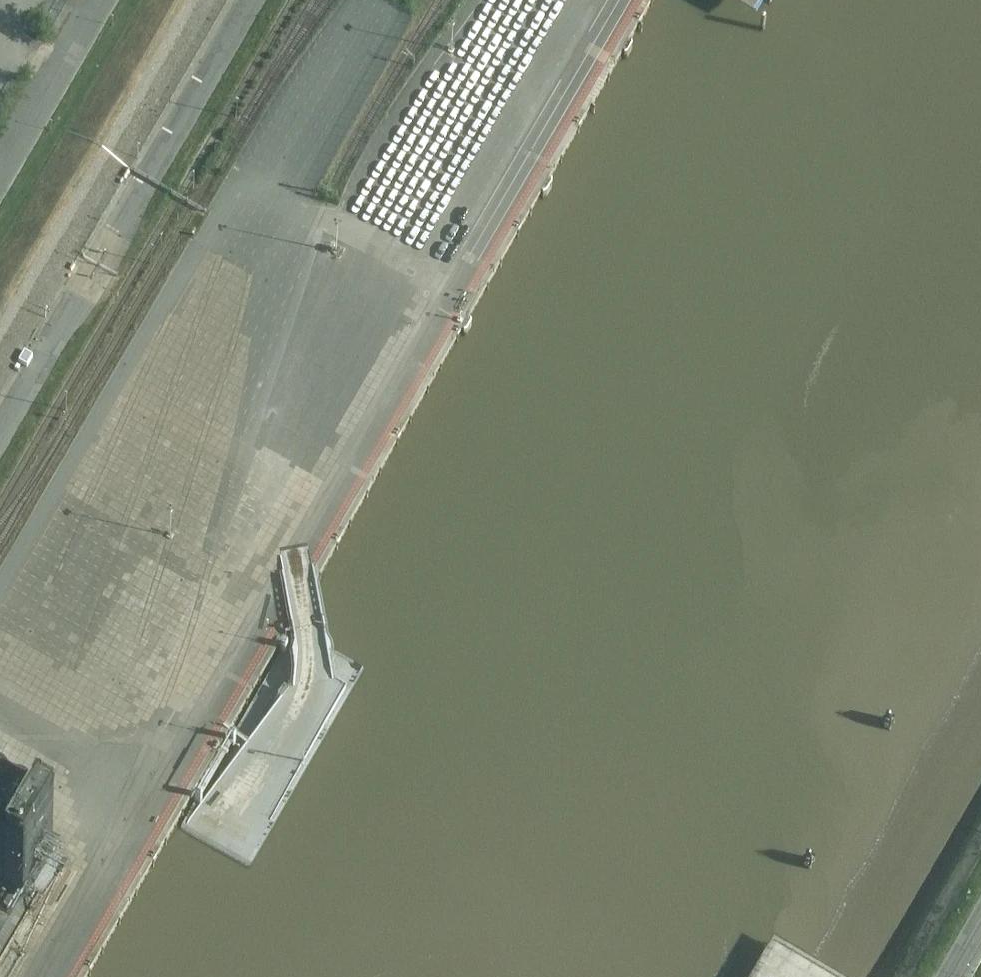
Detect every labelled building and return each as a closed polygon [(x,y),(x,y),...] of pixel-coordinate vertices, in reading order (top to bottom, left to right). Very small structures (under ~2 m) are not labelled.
[(0,826),(0,895),(23,908),(54,857),(0,826)] [(30,912),(23,908),(0,895),(0,966),(30,912)]
